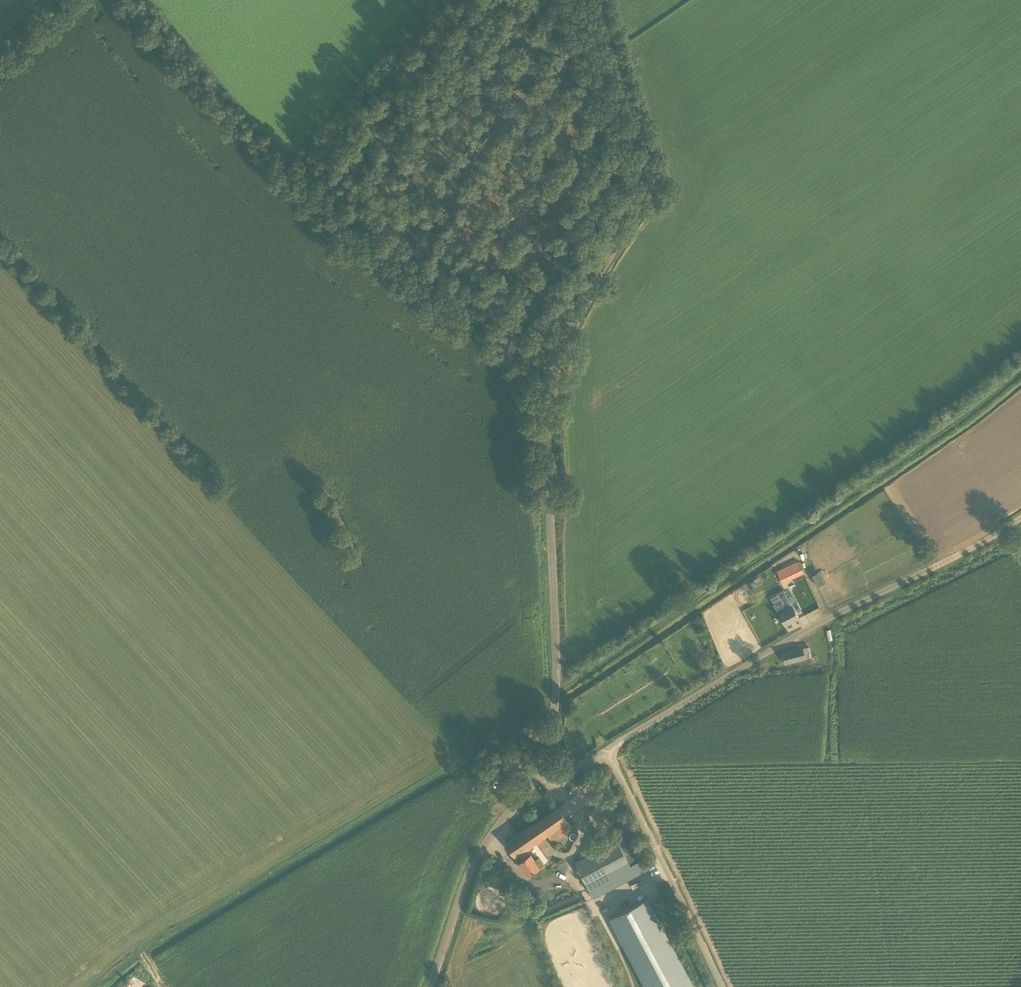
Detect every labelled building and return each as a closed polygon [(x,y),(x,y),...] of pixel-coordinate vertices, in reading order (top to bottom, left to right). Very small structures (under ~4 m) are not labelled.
[(783,583),(804,572),(798,560),(777,570),(783,583)] [(820,603),(840,594),(829,569),(809,578),(820,603)] [(784,599),(782,595),(778,597),(771,600),(785,626),(800,618),(794,607),(793,608),(788,597),(784,599)] [(803,647),(802,648),(805,659),(807,658),(812,657),(810,646),(803,647)] [(782,653),(785,664),(805,659),(802,648),(782,653)] [(603,794),(607,791),(603,785),(599,788),(603,794)] [(559,836),(572,827),(559,807),(506,844),(515,857),(519,855),(522,860),(519,862),(529,876),(540,868),(543,866),(543,864),(539,859),(537,859),(534,860),(530,854),(529,855),(525,850),(548,836),(556,831),(559,836)] [(588,888),(622,870),(631,866),(618,843),(618,841),(576,864),(588,888)] [(694,984),(648,898),(608,919),(645,986),(689,986),(694,984)]
